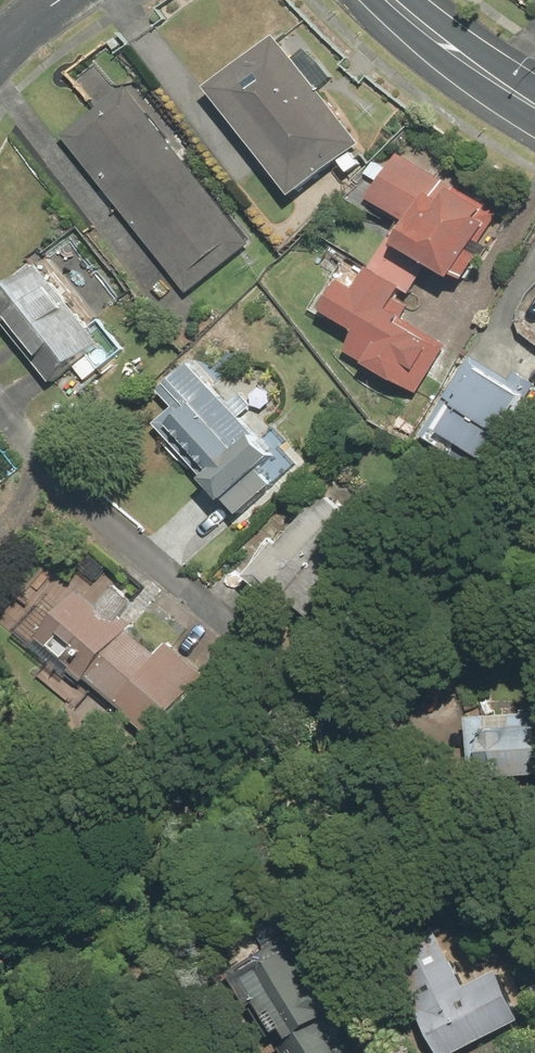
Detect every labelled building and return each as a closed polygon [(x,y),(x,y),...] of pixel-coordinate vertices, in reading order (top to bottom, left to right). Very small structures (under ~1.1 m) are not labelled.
[(211,88),(296,198),(363,147),(277,36),(211,88)] [(251,244),(125,86),(61,137),(187,294),(251,244)] [(503,214),(399,154),(372,200),(404,218),(360,293),(345,285),(328,314),(359,332),(347,354),(420,396),(451,344),(401,315),(430,265),(463,284),(503,214)] [(0,299),(0,316),(55,384),(103,346),(40,267),(0,299)] [(279,462),(192,363),(161,390),(176,408),(159,424),(230,505),(279,462)] [(442,438),(489,464),(526,396),(479,371),(442,438)] [(311,490),(248,576),(342,643),(376,596),(338,568),(366,529),(311,490)] [(75,591),(36,640),(167,743),(216,681),(168,644),(158,657),(75,591)] [(472,718),(476,782),(534,779),(534,714),(472,718)] [(443,1052),(458,1052),(521,1024),(496,971),(462,987),(424,904),(382,924),(443,1052)] [(232,977),(278,1052),(346,1052),(328,1023),(354,1006),(308,931),(232,977)]
